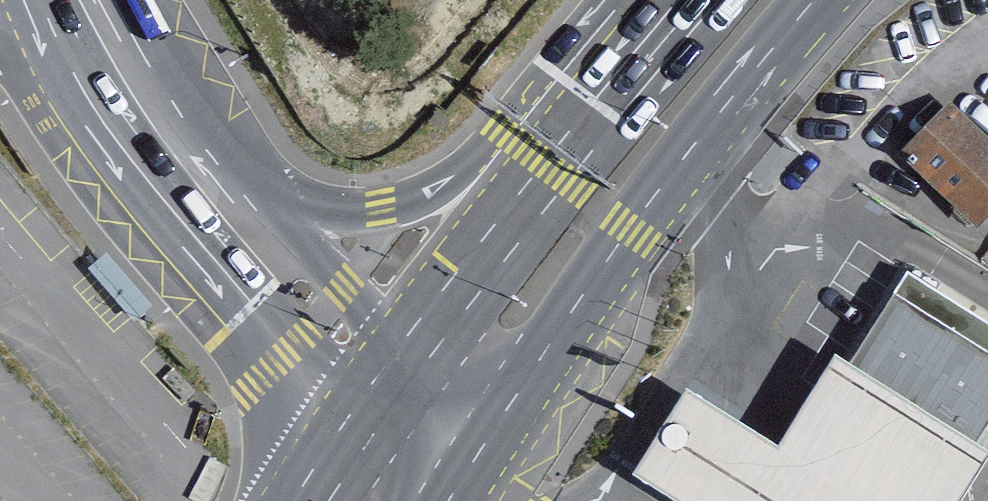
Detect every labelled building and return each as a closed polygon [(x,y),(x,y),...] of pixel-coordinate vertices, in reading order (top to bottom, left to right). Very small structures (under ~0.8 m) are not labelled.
[(904,153),(979,224),(987,215),(987,134),(951,101),(904,153)] [(639,472),(687,500),(967,500),(987,469),(987,348),(898,294),(863,354),(848,344),(785,436),(695,386),(639,472)]
